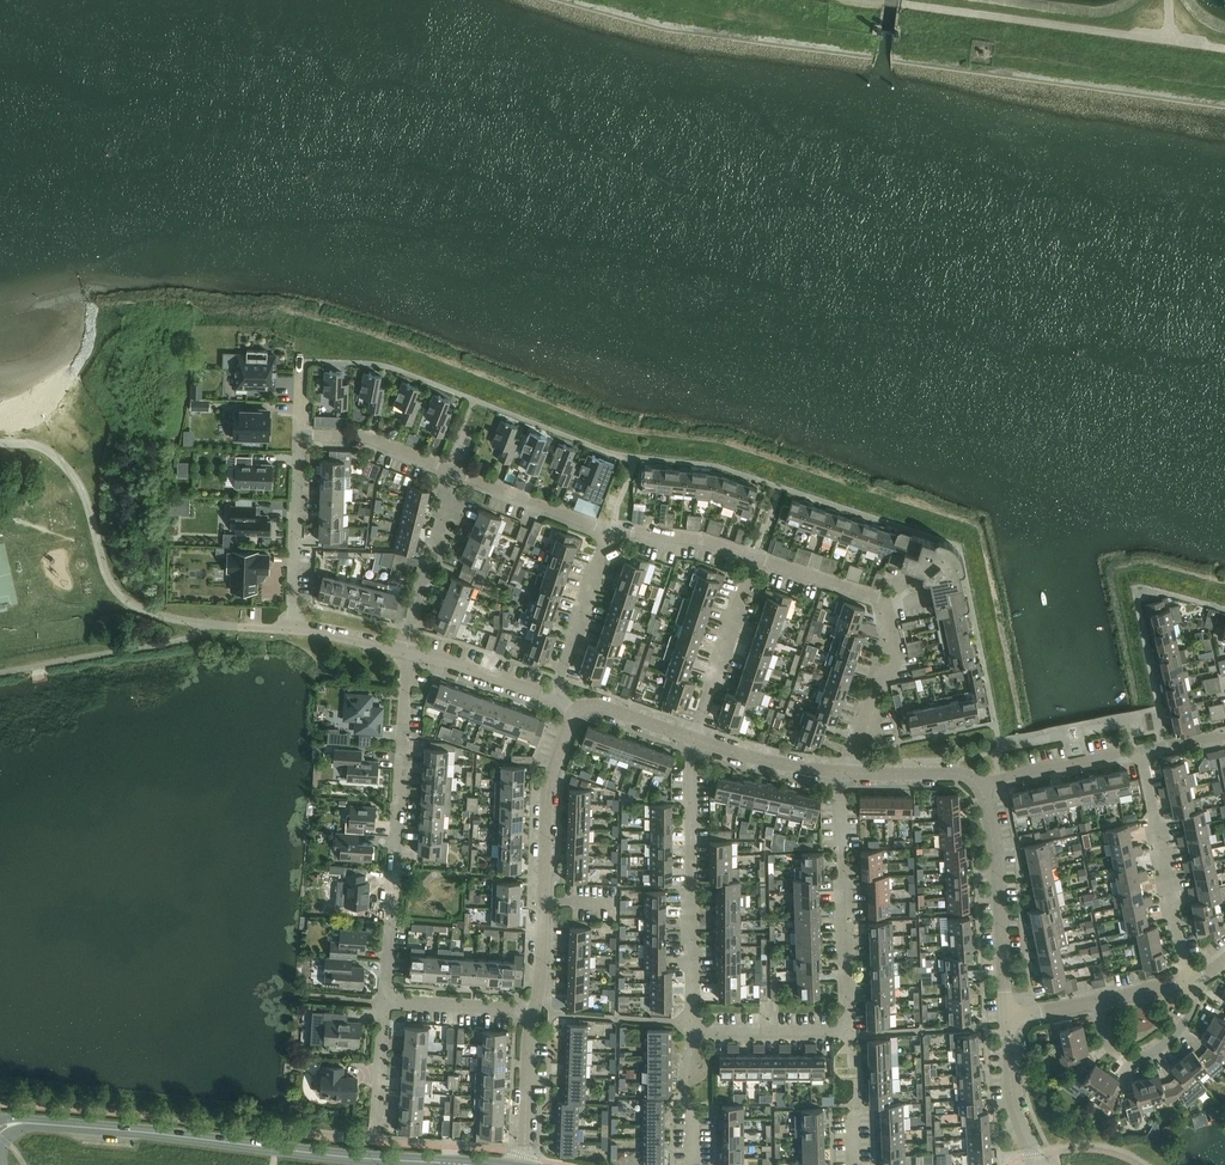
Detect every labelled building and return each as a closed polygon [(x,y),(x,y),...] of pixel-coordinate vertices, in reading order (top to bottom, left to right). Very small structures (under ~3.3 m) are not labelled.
[(247,393),(247,388),(275,389),(275,375),(277,375),(277,369),(275,369),(276,356),(267,355),(268,351),(247,350),(247,355),(238,354),(237,368),(236,368),(235,374),(237,374),(236,388),(237,388),(237,393),(247,393)] [(335,396),(335,409),(348,409),(348,383),(342,383),(342,372),(325,371),(325,396),(335,396)] [(381,414),(386,388),(379,387),(381,376),(365,372),(360,396),(371,399),(368,411),(381,414)] [(400,421),(411,425),(421,401),(414,399),(419,388),(403,382),(394,405),(404,409),(400,421)] [(203,384),(191,383),(191,399),(203,399),(203,384)] [(446,411),(450,400),(435,394),(426,417),(436,421),(431,433),(443,437),(452,413),(446,411)] [(191,400),(191,401),(191,411),(210,411),(210,400),(191,400)] [(230,423),(230,434),(235,434),(235,437),(246,438),(246,440),(257,441),(257,438),(268,439),(268,432),(269,415),(269,411),(269,408),(236,407),(236,410),(235,423),(230,423)] [(513,437),(517,426),(501,420),(492,443),(503,447),(498,459),(510,464),(519,439),(513,437)] [(388,435),(394,438),(397,430),(394,429),(390,430),(388,435)] [(548,451),(542,449),(546,438),(530,431),(527,439),(525,439),(522,444),(525,445),(521,454),(532,458),(527,470),(538,475),(548,451)] [(560,470),(558,476),(556,482),(568,486),(577,462),(571,460),(575,449),(559,443),(550,466),(560,470)] [(322,460),(322,474),(350,475),(351,451),(329,450),(329,461),(322,460)] [(588,454),(579,477),(590,481),(585,493),(597,498),(603,482),(603,481),(605,477),(608,469),(602,466),(604,460),(588,454)] [(234,467),(233,475),(236,476),(236,487),(271,488),(272,465),(252,464),(252,457),(237,457),(236,467),(234,467)] [(484,462),(481,470),(485,472),(488,473),(491,465),(484,462)] [(368,477),(375,479),(381,466),(374,463),(371,470),(366,468),(364,473),(369,475),(368,477)] [(648,488),(657,489),(660,464),(656,464),(656,465),(653,467),(647,466),(645,466),(644,468),(645,468),(642,491),(647,492),(648,488)] [(660,464),(657,489),(665,490),(665,494),(670,494),(673,469),(665,469),(663,466),(663,465),(660,464)] [(673,469),(670,494),(674,495),(675,491),(684,492),(687,467),(683,467),(683,468),(680,470),(673,469)] [(687,467),(684,492),(692,493),(692,497),(697,497),(700,473),(692,472),(690,469),(690,468),(687,467)] [(700,473),(697,497),(697,499),(710,501),(711,495),(716,471),(712,471),(712,472),(710,474),(700,473)] [(716,471),(711,495),(719,498),(718,502),(723,503),(731,479),(721,476),(719,474),(719,472),(716,471)] [(322,474),(321,487),(344,488),(350,488),(350,475),(322,474)] [(517,479),(514,486),(517,487),(523,489),(526,482),(517,479)] [(731,479),(723,503),(722,505),(735,510),(737,504),(745,480),(741,479),(740,480),(738,482),(731,479)] [(745,480),(737,504),(744,506),(741,516),(749,518),(753,508),(750,508),(757,488),(755,487),(749,485),(747,483),(748,481),(745,480)] [(409,485),(407,497),(427,501),(430,490),(409,485)] [(321,487),(321,500),(344,501),(344,488),(321,487)] [(407,497),(403,510),(424,514),(427,501),(407,497)] [(321,500),(320,513),(343,514),(344,501),(321,500)] [(784,506),(780,518),(785,520),(784,524),(789,525),(790,522),(799,525),(807,501),(803,500),(803,501),(800,503),(794,501),(794,500),(792,500),(791,501),(791,502),(789,508),(784,506)] [(807,501),(799,525),(808,527),(806,531),(811,532),(819,508),(811,506),(810,504),(810,502),(807,501)] [(583,506),(576,503),(574,508),(581,511),(583,506)] [(230,516),(230,521),(234,522),(234,530),(234,533),(250,534),(270,535),(270,519),(267,519),(267,515),(260,515),(255,514),(256,506),(252,506),(237,505),(236,505),(231,505),(230,516)] [(635,508),(633,522),(643,524),(645,510),(635,508)] [(819,508),(811,532),(815,534),(816,530),(825,533),(833,510),(829,509),(828,510),(826,511),(819,508)] [(403,510),(400,522),(421,526),(424,514),(403,510)] [(481,510),(475,522),(497,531),(502,518),(481,510)] [(833,510),(825,533),(822,542),(831,545),(833,540),(837,541),(845,517),(836,514),(835,512),(836,511),(833,510)] [(661,511),(659,526),(666,526),(668,512),(661,511)] [(668,512),(666,526),(673,527),(675,513),(668,512)] [(320,513),(320,526),(343,527),(343,514),(320,513)] [(688,514),(686,529),(693,529),(695,515),(688,514)] [(695,515),(693,529),(700,530),(702,516),(695,515)] [(845,517),(837,541),(835,546),(848,550),(851,542),(859,518),(855,517),(854,518),(852,519),(845,517)] [(710,518),(706,532),(713,534),(717,520),(710,518)] [(859,518),(851,542),(859,545),(858,548),(863,549),(871,525),(862,523),(861,521),(862,519),(859,518)] [(535,520),(530,532),(537,535),(542,523),(535,520)] [(717,520),(713,534),(720,536),(724,522),(717,520)] [(400,522),(397,534),(417,540),(421,526),(400,522)] [(475,522),(471,534),(492,543),(498,545),(502,533),(497,531),(475,522)] [(516,538),(522,541),(528,527),(521,525),(516,538)] [(871,525),(863,549),(867,551),(868,547),(877,550),(885,527),(881,526),(880,527),(878,528),(871,525)] [(320,526),(320,539),(324,539),(324,547),(339,547),(345,547),(348,547),(348,540),(349,527),(343,527),(320,526)] [(739,527),(735,541),(741,543),(746,530),(739,527)] [(885,527),(877,550),(885,553),(884,556),(888,557),(896,534),(888,531),(887,529),(888,528),(885,527)] [(550,551),(552,552),(552,551),(573,558),(577,546),(580,548),(583,540),(557,531),(551,550),(550,551)] [(397,534),(394,549),(414,554),(417,540),(397,534)] [(471,534),(466,546),(487,555),(492,543),(471,534)] [(939,615),(964,610),(967,609),(969,605),(967,595),(964,595),(959,571),(962,571),(964,567),(964,562),(963,559),(963,557),(962,555),(961,553),(960,551),(958,550),(957,548),(955,546),(954,545),(951,543),(948,541),(945,540),(941,539),(938,538),(935,540),(934,543),(910,534),(905,537),(896,534),(888,557),(900,561),(899,564),(923,572),(922,574),(926,579),(930,578),(934,603),(937,603),(939,615)] [(777,540),(772,553),(779,556),(783,542),(777,540)] [(467,562),(464,571),(485,579),(491,564),(489,560),(491,556),(487,555),(466,546),(461,559),(467,562)] [(798,547),(794,561),(801,563),(805,549),(798,547)] [(542,561),(548,564),(569,570),(573,558),(552,551),(552,552),(550,551),(545,549),(542,561)] [(805,549),(801,563),(814,567),(818,553),(805,549)] [(227,573),(232,573),(232,591),(233,591),(239,593),(249,594),(250,591),(256,592),(257,582),(259,582),(259,580),(263,575),(266,575),(266,573),(269,573),(269,555),(257,555),(258,553),(233,552),(228,552),(227,573)] [(377,560),(374,571),(378,572),(378,573),(380,564),(383,552),(379,552),(377,560)] [(383,552),(380,564),(391,567),(391,566),(393,560),(395,552),(391,552),(383,552)] [(395,552),(393,560),(407,563),(417,566),(419,559),(409,556),(395,552)] [(625,562),(621,574),(641,581),(643,582),(650,562),(624,553),(621,561),(625,562)] [(818,553),(814,567),(827,572),(829,566),(831,558),(818,553)] [(829,566),(827,572),(833,574),(838,560),(831,558),(829,566)] [(406,570),(406,569),(407,563),(393,560),(391,566),(406,570)] [(548,564),(544,576),(565,583),(569,570),(548,564)] [(850,564),(846,578),(853,580),(857,566),(850,564)] [(521,568),(516,566),(512,578),(517,580),(519,575),(518,575),(521,568)] [(857,566),(853,580),(859,582),(864,569),(857,566)] [(699,567),(693,586),(715,594),(719,582),(723,583),(725,575),(699,567)] [(454,577),(449,589),(470,598),(474,586),(481,589),(485,579),(464,571),(460,579),(454,577)] [(876,573),(872,586),(878,588),(883,575),(876,573)] [(537,574),(533,586),(561,595),(565,583),(544,576),(537,574)] [(621,574),(617,586),(637,593),(641,581),(621,574)] [(317,587),(314,595),(319,597),(331,600),(336,578),(337,578),(323,575),(320,588),(317,587)] [(336,578),(331,600),(344,603),(349,582),(349,581),(337,578),(336,578)] [(362,584),(356,607),(369,610),(376,581),(363,578),(362,584)] [(500,578),(498,583),(508,588),(510,583),(507,582),(506,582),(507,580),(500,578)] [(349,582),(344,603),(356,607),(362,584),(349,581),(349,582)] [(376,581),(369,610),(381,613),(387,591),(388,584),(376,581)] [(533,586),(529,598),(536,601),(557,607),(561,595),(533,586)] [(617,586),(613,598),(633,605),(637,593),(617,586)] [(694,588),(691,599),(711,606),(715,594),(693,586),(693,587),(694,588)] [(658,592),(655,599),(660,601),(663,593),(665,588),(660,587),(658,592)] [(449,589),(444,601),(465,610),(470,598),(449,589)] [(767,598),(763,610),(784,616),(784,617),(785,618),(792,597),(766,589),(764,597),(767,598)] [(387,591),(381,613),(394,616),(400,594),(387,591)] [(684,597),(680,609),(707,618),(711,606),(691,599),(684,597)] [(529,598),(525,611),(532,613),(553,620),(557,607),(536,601),(529,598)] [(613,598),(609,611),(629,617),(636,620),(640,607),(633,605),(613,598)] [(653,606),(652,611),(656,613),(660,601),(655,599),(653,606)] [(834,612),(840,614),(860,621),(864,610),(865,608),(864,608),(839,599),(834,612)] [(444,601),(439,613),(460,622),(465,610),(444,601)] [(1146,605),(1151,628),(1173,623),(1170,609),(1165,610),(1163,601),(1146,605)] [(1207,615),(1206,621),(1213,623),(1214,617),(1218,618),(1219,611),(1209,608),(1207,615)] [(676,622),(683,624),(703,631),(707,618),(680,609),(676,622)] [(763,610),(759,622),(780,629),(784,617),(784,616),(763,610)] [(938,617),(940,629),(970,622),(969,619),(968,619),(965,617),(964,610),(939,615),(939,617),(938,617)] [(528,626),(529,626),(536,629),(536,628),(548,632),(549,631),(553,620),(532,613),(525,611),(521,623),(528,626)] [(609,611),(605,623),(625,630),(629,617),(609,611)] [(434,626),(455,634),(462,637),(467,624),(460,622),(439,613),(434,626)] [(836,627),(837,627),(844,630),(844,629),(856,633),(857,632),(860,621),(840,614),(836,627)] [(902,623),(903,630),(917,627),(916,620),(902,623)] [(759,622),(755,634),(776,641),(780,629),(759,622)] [(940,629),(943,642),(969,637),(968,629),(969,626),(971,626),(970,622),(940,629)] [(605,623),(601,635),(621,642),(625,630),(605,623)] [(1151,628),(1153,641),(1176,637),(1173,623),(1151,628)] [(683,624),(678,636),(699,643),(703,631),(683,624)] [(530,639),(532,639),(532,640),(553,647),(557,634),(549,631),(548,632),(536,628),(536,629),(529,626),(525,637),(530,639)] [(837,627),(833,639),(861,648),(864,637),(865,637),(865,635),(864,635),(857,632),(856,633),(844,629),(844,630),(837,627)] [(496,651),(503,654),(509,637),(505,636),(506,632),(502,632),(496,651)] [(490,634),(486,648),(493,650),(497,636),(490,634)] [(672,634),(668,646),(695,655),(699,643),(678,636),(672,634)] [(755,634),(751,647),(772,653),(776,641),(755,634)] [(597,647),(596,648),(609,652),(609,653),(615,655),(617,655),(621,642),(601,635),(597,647)] [(945,655),(951,655),(951,654),(975,649),(975,645),(973,646),(971,644),(969,637),(943,642),(945,655)] [(1176,637),(1153,641),(1156,655),(1178,650),(1176,637)] [(549,658),(553,647),(532,640),(532,639),(530,639),(524,659),(541,665),(544,658),(548,660),(549,658)] [(829,651),(836,654),(856,660),(861,648),(833,639),(829,651)] [(906,642),(907,649),(921,646),(920,639),(906,642)] [(589,644),(584,657),(605,664),(605,663),(607,664),(612,666),(615,655),(609,653),(609,652),(596,648),(597,647),(589,644)] [(664,659),(670,661),(691,668),(695,655),(668,646),(664,659)] [(907,649),(909,656),(923,653),(921,646),(907,649)] [(751,647),(747,659),(768,666),(772,653),(751,647)] [(639,648),(635,660),(640,662),(642,657),(644,650),(639,648)] [(949,664),(950,669),(967,666),(971,686),(983,684),(978,662),(975,662),(973,655),(975,653),(976,653),(975,649),(951,654),(951,655),(953,663),(949,664)] [(1178,650),(1156,655),(1159,668),(1181,663),(1182,663),(1187,662),(1184,649),(1178,650)] [(647,653),(643,665),(648,667),(652,655),(647,653)] [(836,654),(832,666),(852,673),(856,660),(836,654)] [(600,684),(607,664),(605,663),(605,664),(584,657),(581,669),(580,669),(580,670),(581,671),(581,670),(585,672),(582,678),(600,684)] [(747,659),(743,671),(763,678),(768,666),(747,659)] [(631,673),(636,674),(640,662),(635,660),(631,673)] [(666,674),(667,674),(674,677),(674,676),(687,680),(687,679),(691,668),(670,661),(666,674)] [(1181,663),(1159,668),(1162,682),(1184,677),(1189,676),(1188,670),(1183,671),(1181,663)] [(639,678),(644,679),(648,667),(643,665),(639,678)] [(832,666),(828,678),(848,685),(852,673),(832,666)] [(913,677),(927,674),(925,667),(911,669),(913,677)] [(743,671),(739,684),(759,691),(763,678),(743,671)] [(628,674),(624,685),(630,687),(634,675),(628,674)] [(669,687),(671,688),(670,688),(691,695),(695,682),(687,679),(687,680),(674,676),(674,677),(667,674),(664,685),(669,687)] [(1203,679),(1205,687),(1220,683),(1218,676),(1203,679)] [(1162,682),(1165,695),(1187,690),(1184,677),(1162,682)] [(828,678),(824,691),(844,698),(848,685),(828,678)] [(917,687),(915,680),(901,683),(903,690),(917,687)] [(432,684),(427,698),(425,704),(444,711),(446,708),(453,686),(440,682),(439,686),(432,684)] [(1206,694),(1221,691),(1220,683),(1205,687),(1206,694)] [(735,695),(735,696),(747,700),(747,701),(754,703),(761,705),(765,693),(759,691),(739,684),(735,695)] [(960,697),(966,721),(973,720),(976,721),(976,723),(980,722),(977,707),(987,705),(983,684),(971,686),(974,697),(965,699),(964,696),(960,697)] [(453,686),(446,708),(444,711),(443,714),(456,719),(458,712),(465,691),(453,686)] [(624,687),(621,694),(628,696),(630,689),(624,687)] [(687,706),(691,695),(670,688),(671,688),(669,687),(662,707),(680,713),(682,706),(686,708),(687,708),(687,706)] [(1165,695),(1167,708),(1190,704),(1195,703),(1193,697),(1188,698),(1187,690),(1165,695)] [(465,691),(458,712),(470,717),(478,695),(465,691)] [(636,691),(634,698),(641,701),(643,694),(636,691)] [(824,691),(820,703),(840,710),(844,698),(824,691)] [(727,693),(723,705),(743,712),(745,707),(752,709),(754,703),(747,701),(747,700),(735,696),(735,695),(727,693)] [(948,703),(953,727),(956,727),(956,725),(958,723),(966,721),(960,697),(959,693),(947,696),(948,703)] [(354,719),(357,723),(356,731),(381,733),(382,709),(373,708),(371,705),(371,696),(347,695),(346,716),(349,719),(354,719)] [(478,695),(470,717),(482,721),(490,699),(478,695)] [(934,702),(939,727),(947,725),(949,727),(949,728),(953,727),(948,703),(947,696),(946,696),(947,703),(939,705),(938,701),(934,702)] [(490,699),(482,721),(481,726),(493,730),(502,704),(490,699)] [(921,708),(926,733),(930,732),(930,731),(931,728),(939,727),(934,702),(929,703),(930,707),(921,708)] [(816,715),(828,719),(828,720),(836,723),(840,710),(820,703),(816,715)] [(1167,708),(1170,722),(1192,717),(1197,716),(1195,703),(1190,704),(1167,708)] [(1210,713),(1224,710),(1224,708),(1224,703),(1209,706),(1210,713)] [(502,704),(493,730),(505,734),(514,708),(502,704)] [(745,712),(743,712),(723,705),(719,717),(718,718),(719,719),(723,720),(721,727),(738,733),(745,712)] [(923,734),(926,733),(921,708),(913,710),(912,706),(899,709),(903,730),(911,729),(911,732),(920,731),(922,732),(923,734)] [(514,708),(505,734),(517,738),(519,734),(526,712),(514,708)] [(1224,718),(1224,710),(1210,713),(1212,721),(1224,718)] [(805,711),(801,724),(824,732),(828,720),(828,719),(816,715),(805,711)] [(526,712),(519,734),(531,738),(530,742),(537,744),(545,722),(538,719),(539,717),(526,712)] [(776,717),(773,726),(779,728),(782,719),(776,717)] [(1194,731),(1195,734),(1201,732),(1199,723),(1194,724),(1192,717),(1170,722),(1173,736),(1194,731)] [(820,743),(824,732),(801,724),(795,744),(813,750),(815,743),(819,744),(820,745),(820,743)] [(581,746),(594,750),(602,730),(588,726),(581,746)] [(602,730),(594,750),(606,754),(615,735),(602,730)] [(339,733),(339,743),(346,743),(350,743),(351,734),(339,733)] [(359,735),(359,745),(371,745),(371,735),(359,735)] [(615,735),(606,754),(607,755),(605,760),(616,764),(618,759),(620,759),(628,740),(615,735)] [(628,740),(620,759),(632,764),(640,744),(628,740)] [(426,748),(425,762),(447,763),(448,751),(451,751),(455,751),(455,746),(451,744),(446,742),(431,741),(430,748),(426,748)] [(640,744),(632,764),(644,768),(651,748),(640,744)] [(492,749),(490,755),(497,757),(501,747),(497,746),(496,750),(492,749)] [(501,747),(497,757),(503,759),(505,754),(502,753),(503,748),(501,747)] [(651,748),(644,768),(656,772),(663,752),(651,748)] [(361,760),(362,751),(335,749),(334,764),(348,765),(347,781),(364,782),(364,784),(377,785),(378,762),(361,760)] [(663,752),(656,772),(667,776),(674,756),(663,752)] [(1207,753),(1210,769),(1217,767),(1214,752),(1207,753)] [(1161,757),(1166,778),(1187,774),(1185,760),(1180,761),(1179,754),(1161,757)] [(425,762),(424,775),(447,776),(447,763),(425,762)] [(502,766),(501,779),(524,780),(525,766),(502,766)] [(1119,794),(1131,792),(1132,797),(1140,795),(1137,779),(1130,780),(1127,770),(1114,773),(1119,794)] [(1102,775),(1108,804),(1120,801),(1119,794),(1114,773),(1102,775)] [(1159,788),(1160,793),(1190,786),(1187,774),(1166,778),(1167,786),(1159,788)] [(424,775),(423,788),(452,790),(453,776),(447,776),(424,775)] [(1093,799),(1095,806),(1108,804),(1102,775),(1089,778),(1093,799)] [(572,776),(570,783),(577,786),(579,779),(572,776)] [(714,798),(727,800),(732,780),(718,777),(714,798)] [(1081,802),(1082,809),(1095,806),(1093,799),(1089,778),(1076,780),(1081,802)] [(495,779),(495,792),(524,793),(524,780),(501,779),(495,779)] [(732,780),(727,800),(740,803),(744,782),(732,780)] [(744,782),(740,803),(753,806),(757,782),(758,782),(747,780),(746,783),(744,782)] [(1064,783),(1068,804),(1081,802),(1076,780),(1064,783)] [(757,782),(753,806),(765,808),(770,785),(758,782),(757,782)] [(1051,785),(1057,814),(1069,812),(1068,804),(1064,783),(1051,785)] [(770,785),(765,808),(778,811),(783,788),(770,785)] [(1038,788),(1044,817),(1057,814),(1051,785),(1038,788)] [(1169,795),(1171,803),(1193,799),(1190,786),(1160,793),(1161,796),(1169,795)] [(423,788),(422,800),(451,803),(452,790),(423,788)] [(783,788),(778,811),(777,816),(789,819),(795,793),(793,792),(793,790),(783,788)] [(1026,791),(1030,812),(1032,819),(1044,817),(1038,788),(1026,791)] [(569,790),(569,802),(590,804),(590,790),(569,790)] [(1017,815),(1030,812),(1026,791),(1012,793),(1017,815)] [(495,792),(495,805),(508,805),(523,806),(524,793),(495,792)] [(795,793),(789,819),(790,819),(790,820),(801,822),(802,822),(808,796),(795,793)] [(937,795),(938,808),(959,807),(958,794),(937,795)] [(802,822),(801,822),(801,824),(815,826),(821,798),(808,796),(802,822)] [(860,796),(860,816),(860,817),(874,817),(873,796),(860,796)] [(873,796),(874,817),(886,817),(886,796),(873,796)] [(886,796),(886,817),(899,817),(899,796),(886,796)] [(899,796),(899,817),(912,817),(912,796),(899,796)] [(1174,816),(1203,810),(1204,810),(1201,797),(1193,799),(1171,803),(1173,811),(1164,813),(1165,818),(1174,816)] [(422,800),(421,813),(444,815),(450,815),(451,803),(422,800)] [(569,802),(568,816),(590,816),(590,804),(569,802)] [(345,826),(345,832),(346,832),(360,833),(361,827),(364,827),(374,828),(375,828),(376,805),(349,804),(349,814),(348,814),(346,816),(345,826)] [(651,804),(651,817),(672,818),(672,804),(651,804)] [(494,818),(500,818),(523,819),(523,806),(508,805),(495,805),(494,818)] [(938,808),(939,821),(960,820),(959,807),(938,808)] [(1183,819),(1185,827),(1206,823),(1204,810),(1203,810),(1174,816),(1175,821),(1183,819)] [(421,813),(420,826),(443,828),(444,815),(421,813)] [(568,816),(568,828),(589,829),(590,816),(568,816)] [(651,817),(651,831),(672,831),(672,818),(651,817)] [(500,818),(500,831),(522,832),(523,819),(500,818)] [(939,821),(940,834),(961,833),(960,820),(939,821)] [(1178,837),(1179,842),(1208,835),(1209,835),(1206,823),(1185,827),(1186,835),(1178,837)] [(1061,833),(1061,835),(1074,832),(1072,824),(1067,825),(1067,827),(1065,828),(1065,826),(1059,827),(1061,833)] [(1106,829),(1109,843),(1130,838),(1129,830),(1137,829),(1136,824),(1128,825),(1106,829)] [(420,826),(419,839),(442,841),(443,828),(420,826)] [(568,828),(567,842),(589,842),(589,829),(568,828)] [(493,843),(499,844),(517,844),(522,844),(522,832),(500,831),(494,830),(493,843)] [(651,831),(651,844),(672,843),(672,831),(651,831)] [(1040,831),(1034,832),(1036,840),(1041,839),(1048,837),(1047,831),(1040,832),(1040,831)] [(772,843),(771,844),(772,851),(782,850),(784,850),(784,842),(785,838),(785,837),(786,835),(774,832),(773,834),(772,839),(772,843)] [(1019,835),(1020,843),(1036,840),(1034,832),(1019,835)] [(372,861),(373,844),(358,843),(358,835),(337,833),(336,846),(342,846),(341,859),(372,861)] [(941,847),(944,847),(961,845),(961,833),(940,834),(941,847)] [(1188,844),(1190,853),(1212,848),(1209,835),(1208,835),(1179,842),(1180,846),(1188,844)] [(1109,843),(1111,855),(1141,849),(1140,845),(1132,846),(1130,838),(1109,843)] [(448,841),(442,841),(419,839),(418,852),(423,853),(423,860),(446,862),(448,841)] [(1025,846),(1028,859),(1049,855),(1056,854),(1057,854),(1054,840),(1025,846)] [(798,842),(798,850),(813,849),(813,841),(798,842)] [(567,842),(567,855),(588,856),(589,842),(567,842)] [(710,842),(710,855),(732,855),(732,842),(710,842)] [(651,844),(651,856),(672,856),(672,843),(651,844)] [(499,844),(499,857),(517,857),(521,857),(522,844),(517,844),(499,844)] [(944,847),(945,860),(966,858),(965,845),(962,845),(961,845),(944,847)] [(1183,863),(1184,867),(1214,861),(1212,848),(1190,853),(1192,861),(1183,863)] [(1111,855),(1114,868),(1135,864),(1134,855),(1142,854),(1141,849),(1111,855)] [(861,851),(861,864),(882,864),(882,850),(861,851)] [(802,853),(802,867),(823,866),(823,852),(802,853)] [(1049,855),(1028,859),(1031,872),(1052,867),(1059,866),(1056,854),(1049,855)] [(567,855),(567,867),(588,869),(588,856),(567,855)] [(710,855),(710,868),(732,868),(732,855),(710,855)] [(651,856),(651,870),(672,869),(672,856),(651,856)] [(521,871),(521,857),(517,857),(499,857),(498,870),(521,871)] [(945,860),(946,872),(967,871),(966,858),(945,860)] [(1194,870),(1195,878),(1217,873),(1214,861),(1184,867),(1185,872),(1194,870)] [(868,877),(883,876),(882,864),(861,864),(862,877),(868,877)] [(1114,868),(1116,881),(1117,880),(1146,874),(1146,870),(1137,872),(1135,864),(1114,868)] [(340,892),(340,900),(342,903),(346,903),(346,906),(368,907),(369,897),(368,897),(369,883),(365,883),(366,875),(362,874),(363,867),(345,866),(343,866),(343,873),(345,873),(345,877),(345,882),(347,882),(347,890),(343,890),(340,892)] [(795,867),(795,879),(803,879),(815,879),(815,880),(824,879),(823,866),(802,867),(795,867)] [(587,881),(588,869),(567,867),(566,881),(587,881)] [(1031,872),(1033,884),(1054,880),(1052,867),(1031,872)] [(710,882),(719,882),(719,881),(732,881),(732,880),(740,880),(740,868),(732,868),(710,868),(710,882)] [(672,883),(672,869),(651,870),(651,883),(672,883)] [(946,872),(947,886),(968,885),(967,871),(946,872)] [(1189,888),(1190,892),(1219,886),(1217,873),(1195,878),(1197,886),(1189,888)] [(1114,881),(1111,882),(1113,895),(1114,894),(1119,893),(1141,889),(1139,881),(1147,879),(1146,874),(1117,880),(1116,881),(1114,881)] [(868,877),(868,890),(889,889),(889,876),(883,876),(868,877)] [(493,878),(492,895),(497,895),(517,896),(520,896),(520,882),(501,882),(501,878),(493,878)] [(794,879),(794,893),(819,892),(819,891),(816,891),(815,880),(815,879),(803,879),(795,879),(794,879)] [(716,893),(716,894),(741,894),(741,880),(740,880),(732,880),(732,881),(719,881),(719,882),(719,893),(716,893)] [(1033,884),(1036,897),(1057,893),(1054,880),(1033,884)] [(947,886),(948,898),(968,897),(968,885),(947,886)] [(1199,896),(1200,902),(1200,903),(1214,900),(1214,901),(1222,899),(1219,886),(1190,892),(1191,897),(1199,896)] [(868,890),(869,903),(890,902),(889,889),(868,890)] [(1113,895),(1112,895),(1115,908),(1122,906),(1152,900),(1151,896),(1142,897),(1141,889),(1119,893),(1114,894),(1113,895)] [(645,892),(645,906),(666,906),(666,892),(645,892)] [(794,893),(795,905),(819,905),(819,892),(794,893)] [(1030,911),(1059,905),(1057,893),(1036,897),(1038,909),(1030,911)] [(716,907),(741,907),(746,907),(746,899),(747,894),(741,894),(716,894),(716,907)] [(492,895),(492,908),(517,909),(519,909),(520,896),(517,896),(497,895),(492,895)] [(969,910),(968,897),(948,898),(948,912),(969,910)] [(1097,898),(1091,899),(1093,904),(1093,907),(1101,905),(1099,897),(1097,898)] [(1122,906),(1124,919),(1125,919),(1146,915),(1144,906),(1153,905),(1152,900),(1122,906)] [(1200,903),(1192,904),(1195,918),(1197,931),(1196,931),(1197,938),(1224,932),(1223,925),(1219,926),(1214,901),(1214,900),(1200,903)] [(890,915),(890,902),(869,903),(869,916),(890,915)] [(795,905),(795,918),(820,918),(819,905),(795,905)] [(1030,911),(1032,924),(1061,918),(1059,906),(1060,906),(1059,905),(1030,911)] [(645,906),(645,918),(666,918),(666,906),(645,906)] [(716,907),(716,920),(741,920),(741,907),(716,907)] [(492,908),(492,925),(507,927),(508,922),(519,922),(519,909),(517,909),(492,908)] [(1124,919),(1118,920),(1120,933),(1127,932),(1157,925),(1156,921),(1147,922),(1146,915),(1125,919),(1124,919)] [(947,918),(948,932),(971,931),(970,917),(947,918)] [(645,918),(645,930),(666,930),(666,918),(645,918)] [(795,918),(796,932),(820,931),(820,918),(795,918)] [(1032,924),(1035,937),(1064,931),(1061,918),(1032,924)] [(716,920),(716,933),(741,933),(741,920),(716,920)] [(870,923),(870,936),(893,936),(892,922),(870,923)] [(412,923),(412,930),(426,932),(427,924),(412,923)] [(1104,923),(1097,925),(1099,933),(1106,931),(1104,923)] [(1157,925),(1127,932),(1135,931),(1137,943),(1138,942),(1160,938),(1157,925)] [(570,928),(570,941),(591,942),(591,929),(570,928)] [(332,941),(331,956),(356,958),(357,950),(365,950),(367,932),(341,930),(340,942),(332,941)] [(518,938),(519,931),(504,930),(504,937),(518,938)] [(645,930),(645,944),(666,945),(666,930),(645,930)] [(796,932),(796,945),(821,944),(820,931),(796,932)] [(948,932),(949,945),(972,944),(971,931),(948,932)] [(1035,937),(1038,950),(1059,945),(1067,943),(1064,931),(1035,937)] [(716,933),(716,946),(741,946),(741,933),(716,933)] [(870,936),(871,949),(893,948),(893,936),(870,936)] [(1137,943),(1131,944),(1134,957),(1135,956),(1140,955),(1141,955),(1162,951),(1160,938),(1138,942),(1137,943)] [(570,941),(569,954),(590,955),(591,942),(570,941)] [(645,944),(645,957),(666,958),(666,945),(645,944)] [(796,945),(797,958),(821,957),(821,944),(796,945)] [(949,945),(950,957),(950,958),(966,957),(966,958),(972,957),(972,944),(949,945)] [(1038,950),(1040,962),(1062,958),(1059,945),(1038,950)] [(1091,952),(1099,951),(1097,945),(1089,947),(1084,948),(1085,953),(1091,952)] [(716,946),(716,959),(741,959),(741,946),(716,946)] [(411,955),(410,977),(423,978),(425,955),(425,948),(412,947),(411,955)] [(871,949),(871,962),(894,961),(893,948),(871,949)] [(438,956),(436,979),(449,980),(451,950),(450,957),(438,956)] [(451,950),(449,980),(462,981),(464,958),(463,958),(464,951),(451,950)] [(1143,967),(1138,968),(1138,970),(1139,977),(1140,976),(1156,973),(1154,966),(1165,964),(1162,951),(1141,955),(1140,955),(1143,967)] [(569,954),(569,967),(590,968),(590,955),(569,954)] [(425,955),(423,978),(436,979),(438,956),(425,955)] [(502,961),(500,984),(514,985),(514,977),(521,978),(523,955),(515,955),(515,962),(502,961)] [(325,985),(332,986),(339,986),(339,985),(363,986),(364,968),(352,967),(352,959),(326,957),(324,970),(323,970),(322,983),(325,985)] [(651,970),(666,969),(666,958),(645,957),(645,970),(651,970)] [(797,958),(797,970),(821,970),(821,957),(797,958)] [(944,957),(945,971),(967,970),(966,958),(966,957),(950,958),(950,957),(944,957)] [(464,958),(462,981),(475,982),(476,959),(464,958)] [(1040,962),(1043,975),(1064,971),(1062,958),(1040,962)] [(476,959),(475,982),(488,983),(489,960),(476,959)] [(716,972),(719,972),(740,972),(741,971),(741,959),(716,959),(716,972)] [(920,960),(921,967),(918,967),(918,973),(926,972),(926,967),(932,967),(931,959),(926,959),(920,960)] [(489,960),(488,983),(500,984),(502,961),(489,960)] [(871,962),(872,975),(894,974),(894,961),(871,962)] [(1101,963),(1093,965),(1095,979),(1104,978),(1103,976),(1101,963)] [(569,967),(568,980),(589,981),(590,968),(569,967)] [(651,970),(651,983),(672,982),(672,969),(666,969),(651,970)] [(797,970),(798,983),(819,982),(819,970),(822,970),(821,970),(797,970)] [(945,971),(945,984),(968,983),(967,970),(945,971)] [(719,972),(719,984),(741,984),(741,971),(740,972),(719,972)] [(1058,994),(1073,990),(1078,989),(1077,981),(1076,978),(1066,980),(1064,971),(1043,975),(1046,988),(1056,986),(1058,994)] [(872,975),(872,988),(895,987),(894,974),(872,975)] [(1105,985),(1104,978),(1095,979),(1091,980),(1093,987),(1105,985)] [(568,980),(568,993),(589,994),(589,981),(568,980)] [(651,983),(651,995),(672,995),(672,982),(651,983)] [(820,996),(819,982),(798,983),(798,997),(820,996)] [(945,984),(946,997),(969,996),(968,983),(945,984)] [(741,998),(741,984),(719,984),(719,998),(741,998)] [(866,1000),(867,1001),(889,1000),(889,1001),(895,1001),(895,987),(872,988),(872,1000),(866,1000)] [(588,1007),(589,994),(568,993),(567,1006),(588,1007)] [(672,1009),(672,995),(651,995),(651,1009),(672,1009)] [(946,997),(947,1010),(970,1009),(969,996),(946,997)] [(867,1001),(867,1014),(890,1013),(889,1001),(889,1000),(867,1001)] [(971,1022),(970,1009),(947,1010),(948,1023),(971,1022)] [(323,1033),(327,1033),(326,1043),(347,1044),(347,1046),(359,1047),(360,1023),(348,1022),(348,1014),(323,1012),(313,1011),(311,1044),(322,1045),(323,1033)] [(890,1027),(890,1013),(867,1014),(867,1028),(890,1027)] [(1207,1027),(1224,1037),(1224,1021),(1214,1015),(1207,1027)] [(1056,1031),(1059,1044),(1060,1044),(1085,1038),(1082,1026),(1073,1028),(1072,1019),(1052,1023),(1053,1031),(1056,1031)] [(567,1025),(566,1038),(587,1039),(588,1025),(567,1025)] [(406,1026),(405,1040),(428,1041),(429,1028),(406,1026)] [(1207,1053),(1220,1064),(1224,1056),(1224,1052),(1224,1051),(1224,1037),(1207,1027),(1201,1039),(1212,1045),(1207,1053)] [(647,1030),(647,1096),(672,1096),(671,1030),(647,1030)] [(484,1031),(484,1044),(506,1045),(507,1031),(484,1031)] [(972,1031),(951,1033),(951,1036),(952,1049),(978,1047),(977,1033),(972,1034),(972,1031)] [(566,1038),(566,1051),(587,1052),(587,1039),(566,1038)] [(1088,1052),(1085,1038),(1060,1044),(1059,1044),(1062,1057),(1059,1057),(1061,1066),(1077,1062),(1076,1054),(1088,1052)] [(868,1040),(868,1054),(891,1053),(891,1039),(868,1040)] [(405,1040),(405,1053),(427,1054),(428,1041),(405,1040)] [(484,1044),(483,1057),(506,1058),(506,1045),(484,1044)] [(956,1048),(956,1061),(979,1060),(978,1047),(956,1048)] [(1192,1050),(1182,1059),(1191,1070),(1199,1079),(1207,1072),(1211,1076),(1215,1076),(1224,1068),(1220,1064),(1207,1053),(1200,1059),(1192,1050)] [(566,1051),(565,1063),(586,1065),(587,1052),(566,1051)] [(405,1053),(404,1065),(426,1067),(427,1054),(405,1053)] [(868,1054),(869,1066),(892,1065),(891,1053),(868,1054)] [(720,1077),(734,1077),(734,1055),(720,1056),(720,1077)] [(734,1055),(734,1077),(746,1077),(746,1055),(734,1055)] [(746,1055),(746,1077),(759,1077),(759,1055),(746,1055)] [(759,1055),(759,1077),(772,1077),(772,1055),(759,1055)] [(772,1055),(772,1077),(785,1077),(785,1055),(772,1055)] [(785,1055),(785,1077),(798,1077),(798,1055),(785,1055)] [(798,1055),(798,1077),(811,1077),(811,1055),(798,1055)] [(811,1055),(811,1077),(825,1077),(825,1055),(811,1055)] [(477,1057),(477,1070),(505,1071),(506,1058),(483,1057),(477,1057)] [(1182,1059),(1171,1068),(1179,1077),(1172,1084),(1172,1085),(1176,1092),(1180,1099),(1182,1097),(1187,1105),(1207,1088),(1205,1086),(1199,1079),(1191,1070),(1182,1059)] [(956,1061),(957,1074),(980,1073),(979,1060),(956,1061)] [(565,1063),(565,1076),(586,1077),(586,1065),(565,1063)] [(1081,1085),(1092,1093),(1107,1072),(1096,1064),(1088,1075),(1082,1070),(1073,1083),(1079,1088),(1081,1085)] [(404,1065),(403,1078),(425,1080),(426,1067),(404,1065)] [(869,1066),(869,1079),(892,1078),(892,1065),(869,1066)] [(323,1082),(320,1084),(320,1089),(322,1092),(322,1093),(326,1094),(329,1094),(331,1094),(331,1095),(343,1096),(343,1099),(355,1100),(356,1085),(355,1085),(355,1078),(343,1077),(344,1068),(325,1067),(325,1076),(323,1076),(323,1082)] [(476,1070),(475,1083),(505,1084),(505,1071),(477,1070),(476,1070)] [(1107,1072),(1092,1093),(1102,1100),(1098,1106),(1102,1107),(1107,1114),(1107,1113),(1109,1109),(1110,1109),(1111,1109),(1112,1108),(1113,1107),(1114,1102),(1113,1101),(1117,1095),(1111,1091),(1119,1080),(1107,1072)] [(957,1074),(958,1087),(981,1086),(980,1073),(957,1074)] [(1159,1074),(1146,1078),(1153,1104),(1165,1100),(1166,1103),(1180,1099),(1176,1092),(1172,1085),(1172,1084),(1162,1086),(1159,1074)] [(565,1076),(564,1089),(586,1090),(586,1077),(565,1076)] [(403,1078),(402,1091),(424,1093),(432,1093),(433,1080),(425,1080),(403,1078)] [(869,1079),(870,1092),(893,1091),(892,1078),(869,1079)] [(1142,1107),(1153,1104),(1146,1078),(1132,1082),(1136,1095),(1128,1097),(1131,1105),(1125,1107),(1130,1123),(1140,1120),(1144,1113),(1142,1107)] [(482,1096),(504,1097),(505,1084),(475,1083),(475,1096),(482,1096)] [(958,1087),(959,1100),(981,1099),(981,1086),(958,1087)] [(564,1089),(564,1102),(579,1103),(585,1103),(586,1090),(564,1089)] [(402,1091),(401,1104),(424,1106),(424,1093),(402,1091)] [(870,1092),(870,1106),(880,1105),(893,1104),(893,1103),(893,1091),(870,1092)] [(482,1096),(481,1109),(504,1110),(504,1097),(482,1096)] [(823,1096),(822,1096),(822,1104),(823,1104),(834,1104),(833,1096),(828,1096),(823,1096)] [(643,1099),(643,1113),(664,1114),(664,1099),(643,1099)] [(959,1100),(960,1113),(988,1111),(982,1111),(981,1099),(959,1100)] [(558,1102),(558,1115),(579,1116),(579,1103),(564,1102),(558,1102)] [(880,1105),(881,1118),(904,1117),(903,1103),(893,1103),(893,1104),(880,1105)] [(401,1104),(400,1117),(423,1119),(424,1106),(401,1104)] [(722,1106),(722,1119),(743,1119),(743,1106),(722,1106)] [(475,1121),(481,1122),(504,1122),(504,1110),(481,1109),(475,1108),(475,1121)] [(795,1110),(795,1123),(823,1122),(823,1109),(795,1110)] [(966,1114),(967,1126),(989,1124),(988,1111),(960,1113),(960,1114),(966,1114)] [(643,1113),(643,1126),(664,1127),(664,1114),(643,1113)] [(1204,1114),(1193,1117),(1195,1125),(1206,1122),(1204,1114)] [(558,1115),(557,1128),(578,1128),(579,1116),(558,1115)] [(1126,1116),(1119,1119),(1121,1126),(1128,1124),(1126,1116)] [(422,1132),(423,1119),(400,1117),(399,1130),(422,1132)] [(881,1118),(881,1131),(904,1130),(904,1117),(881,1118)] [(722,1119),(722,1132),(743,1132),(743,1119),(722,1119)] [(442,1135),(449,1135),(450,1120),(442,1120),(442,1135)] [(503,1136),(504,1123),(475,1122),(474,1140),(491,1141),(491,1136),(503,1136)] [(796,1136),(803,1136),(824,1135),(823,1122),(795,1123),(796,1136)] [(967,1126),(967,1139),(990,1137),(989,1124),(967,1126)] [(1169,1125),(1162,1127),(1163,1134),(1171,1132),(1169,1125)] [(643,1126),(643,1139),(664,1139),(664,1127),(643,1126)] [(557,1128),(557,1141),(578,1142),(578,1128),(557,1128)] [(881,1131),(882,1144),(905,1143),(904,1130),(881,1131)] [(722,1132),(722,1145),(743,1145),(743,1132),(722,1132)] [(803,1136),(803,1149),(824,1148),(824,1135),(803,1136)] [(967,1139),(968,1152),(991,1150),(990,1137),(967,1139)] [(643,1139),(643,1151),(664,1151),(664,1139),(643,1139)] [(577,1155),(578,1142),(557,1141),(556,1154),(577,1155)] [(882,1144),(882,1157),(905,1156),(905,1143),(882,1144)] [(722,1145),(722,1158),(743,1158),(743,1145),(722,1145)] [(766,1150),(766,1158),(771,1158),(771,1145),(762,1145),(762,1150),(766,1150)] [(803,1149),(803,1162),(825,1161),(824,1148),(803,1149)] [(991,1150),(968,1152),(969,1164),(972,1164),(992,1164),(991,1150)] [(664,1164),(664,1151),(643,1151),(643,1164),(664,1164)] [(936,1164),(946,1164),(946,1153),(941,1153),(935,1154),(936,1164)] [(933,1155),(923,1155),(923,1164),(933,1164),(933,1155)] [(905,1156),(882,1157),(883,1164),(906,1164),(905,1156)]
